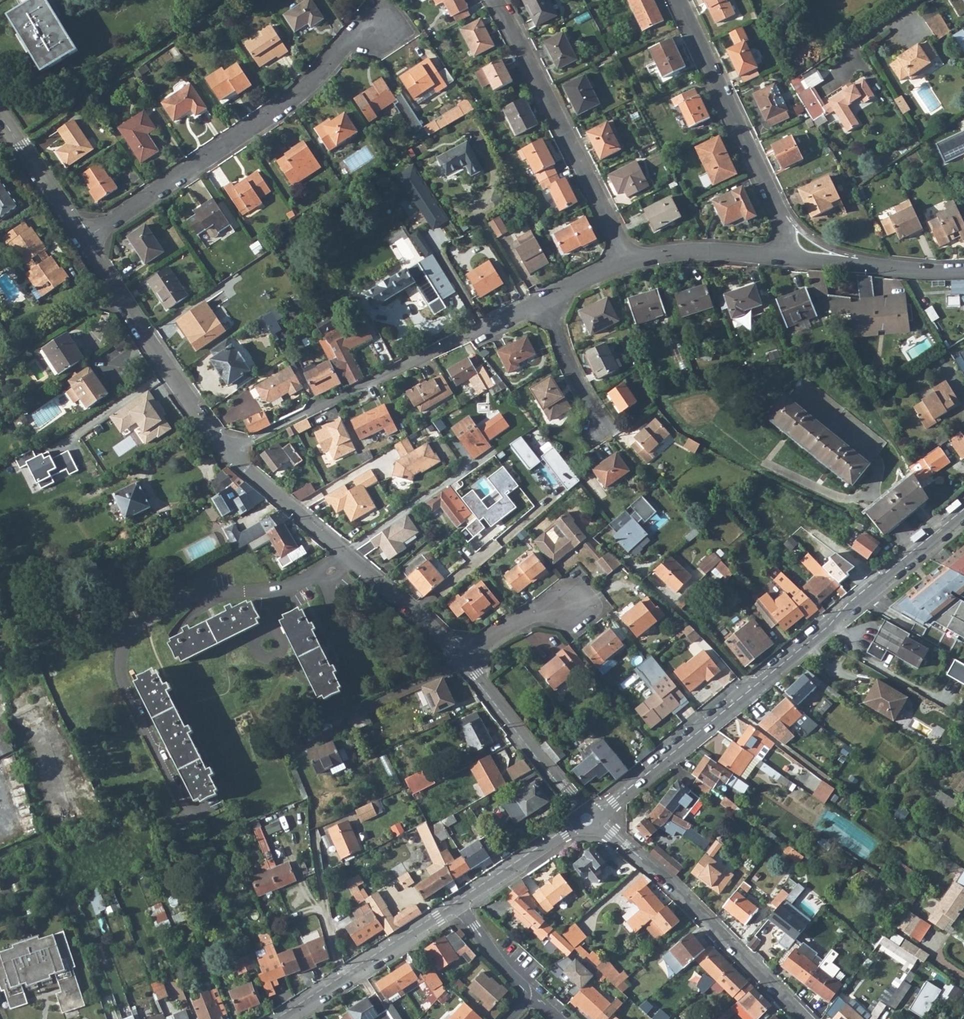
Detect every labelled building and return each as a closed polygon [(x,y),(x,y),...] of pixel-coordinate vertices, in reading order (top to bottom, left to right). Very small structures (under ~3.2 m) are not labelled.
[(8,17),(42,73),(78,51),(47,0),(35,0),(8,17)] [(315,25),(324,19),(311,0),(308,0),(284,16),(295,32),(309,23),(313,21),(315,25)] [(436,6),(443,2),(451,18),(453,17),(466,10),(468,9),(464,0),(433,0),(436,6)] [(556,16),(548,0),(524,0),(530,12),(529,12),(536,26),(556,16)] [(642,31),(663,21),(653,0),(628,0),(642,31)] [(716,24),(734,15),(727,0),(703,0),(705,4),(706,3),(716,24)] [(958,17),(963,13),(963,0),(948,0),(958,17)] [(453,17),(457,23),(469,17),(466,10),(453,17)] [(950,32),(939,14),(925,23),(937,41),(950,32)] [(489,37),(480,20),(460,30),(474,57),(493,47),(488,38),(489,37)] [(950,32),(953,36),(963,31),(960,26),(950,32)] [(264,38),(247,49),(259,67),(276,56),(277,58),(288,51),(272,27),(261,34),(262,35),(264,38)] [(959,45),(963,42),(963,32),(963,30),(963,31),(953,36),(959,45)] [(544,43),(557,70),(576,60),(563,33),(544,43)] [(244,44),(247,49),(264,38),(262,35),(252,41),(251,40),(244,44)] [(649,50),(663,79),(686,68),(671,39),(649,50)] [(889,65),(900,81),(908,76),(911,80),(922,73),(920,70),(930,64),(929,62),(937,56),(926,41),(918,46),(918,45),(897,59),(897,60),(889,65)] [(745,42),(727,51),(739,77),(743,76),(755,70),(758,68),(745,42)] [(409,72),(412,76),(431,63),(429,59),(409,72)] [(491,84),(495,91),(513,82),(508,72),(506,74),(504,69),(506,68),(501,59),(485,68),(476,72),(484,87),(491,84)] [(412,76),(409,72),(400,78),(414,99),(418,106),(447,87),(431,63),(412,76)] [(236,90),(238,94),(252,85),(238,64),(225,72),(223,69),(206,80),(223,104),(232,98),(230,94),(236,90)] [(920,70),(922,73),(932,66),(930,64),(920,70)] [(134,73),(138,78),(143,74),(140,69),(134,73)] [(755,70),(743,76),(746,82),(758,76),(755,70)] [(798,77),(805,90),(810,87),(802,74),(798,77)] [(563,87),(578,116),(600,104),(585,75),(563,87)] [(805,90),(798,77),(789,83),(797,95),(811,117),(813,121),(826,113),(823,108),(810,87),(805,90)] [(377,117),(375,114),(393,103),(414,135),(423,128),(401,94),(395,98),(382,79),(373,85),(374,87),(354,100),(369,123),(377,117)] [(864,103),(874,97),(863,79),(852,86),(844,92),(828,101),(829,104),(833,111),(847,132),(859,125),(847,106),(860,97),(864,103)] [(844,92),(852,86),(850,83),(842,89),(844,92)] [(788,111),(775,84),(753,94),(766,122),(767,121),(770,127),(790,118),(787,112),(788,111)] [(192,110),(196,116),(206,109),(191,85),(162,104),(174,121),(192,110)] [(679,106),(690,128),(710,119),(699,96),(698,97),(694,89),(672,100),(675,108),(679,106)] [(509,119),(518,136),(538,125),(524,98),(503,109),(508,119),(509,119)] [(459,107),(465,116),(475,110),(467,100),(458,105),(459,107)] [(826,113),(827,115),(833,111),(829,104),(823,108),(826,113)] [(465,116),(459,107),(443,116),(444,118),(436,122),(435,121),(423,128),(429,136),(465,116)] [(144,112),(119,129),(141,162),(157,152),(145,135),(155,129),(144,112)] [(326,122),(315,129),(329,151),(358,132),(345,114),(332,122),(328,125),(326,122)] [(506,120),(514,137),(518,136),(509,119),(508,119),(506,120)] [(58,152),(67,167),(93,150),(74,121),(59,130),(69,145),(58,152)] [(595,150),(601,160),(621,150),(607,123),(587,133),(592,144),(594,143),(597,149),(595,150)] [(935,144),(944,164),(963,154),(963,131),(935,144)] [(792,137),(772,146),(783,169),(803,160),(792,137)] [(711,172),(717,183),(736,174),(719,138),(696,149),(708,173),(711,172)] [(553,166),(555,164),(546,148),(545,149),(541,140),(522,150),(527,159),(525,160),(528,165),(529,164),(540,184),(557,174),(553,166)] [(309,171),(311,174),(321,167),(304,141),(293,149),(296,154),(288,158),(287,156),(278,163),(291,183),(309,171)] [(471,176),(482,170),(467,142),(437,158),(447,176),(463,168),(461,165),(464,163),(471,176)] [(287,156),(288,158),(296,154),(293,149),(286,154),(287,156)] [(632,163),(641,181),(645,180),(635,161),(632,163)] [(618,194),(624,191),(627,197),(648,186),(645,180),(641,181),(632,163),(608,175),(618,194)] [(110,178),(100,164),(82,175),(92,190),(94,189),(101,199),(118,189),(110,178)] [(450,220),(415,165),(398,176),(407,190),(409,189),(401,177),(413,169),(447,220),(442,223),(443,225),(450,220)] [(442,223),(447,220),(413,169),(401,177),(409,189),(407,190),(410,195),(412,194),(417,203),(416,204),(419,209),(420,208),(431,223),(429,225),(432,230),(437,227),(438,228),(443,225),(442,223)] [(291,183),(293,186),(311,174),(309,171),(291,183)] [(234,188),(232,183),(224,188),(240,212),(247,207),(249,211),(262,203),(259,199),(271,191),(258,172),(246,180),(248,183),(236,190),(234,188)] [(708,173),(713,185),(717,183),(711,172),(708,173)] [(570,189),(565,178),(561,181),(557,174),(540,184),(543,190),(548,188),(560,212),(578,203),(573,195),(571,196),(568,190),(570,189)] [(830,177),(800,191),(804,200),(808,199),(811,205),(807,207),(813,218),(833,208),(830,203),(840,198),(830,177)] [(20,207),(2,181),(0,178),(0,221),(20,207)] [(234,188),(236,190),(248,183),(246,180),(234,188)] [(756,217),(742,188),(722,197),(715,201),(712,202),(719,215),(723,224),(724,227),(744,217),(746,221),(756,217)] [(91,191),(98,202),(101,199),(94,189),(92,190),(91,191)] [(671,198),(645,211),(655,231),(673,222),(672,219),(679,215),(671,198)] [(676,202),(680,209),(687,205),(684,198),(676,202)] [(830,203),(833,208),(843,204),(840,198),(830,203)] [(953,200),(948,202),(951,208),(946,210),(936,215),(937,218),(927,223),(939,247),(950,242),(949,241),(951,234),(952,234),(958,231),(962,241),(963,240),(963,224),(953,200)] [(923,231),(909,201),(893,208),(896,214),(880,221),(887,236),(895,232),(899,240),(914,233),(915,235),(923,231)] [(946,210),(951,208),(948,202),(943,204),(946,210)] [(195,213),(196,216),(188,221),(199,236),(206,230),(214,225),(219,232),(230,224),(216,203),(210,207),(208,204),(195,213)] [(240,212),(243,216),(249,211),(247,207),(240,212)] [(420,208),(419,209),(429,225),(431,223),(420,208)] [(286,214),(289,220),(295,216),(292,211),(286,214)] [(508,232),(499,217),(490,223),(499,238),(508,232)] [(582,244),(583,246),(597,239),(586,218),(572,225),(572,226),(559,234),(568,252),(575,249),(575,248),(582,244)] [(462,226),(464,230),(472,226),(469,221),(462,226)] [(548,226),(546,221),(538,225),(540,230),(548,226)] [(24,223),(2,238),(7,245),(9,243),(24,264),(26,263),(32,271),(27,274),(36,287),(43,297),(70,278),(62,268),(60,269),(51,257),(49,258),(44,251),(46,249),(32,227),(29,229),(24,223)] [(164,252),(146,225),(128,238),(146,264),(164,252)] [(214,225),(206,230),(212,238),(215,239),(219,236),(219,232),(214,225)] [(418,231),(410,236),(426,257),(433,254),(418,231)] [(516,250),(530,274),(550,263),(532,232),(517,240),(522,247),(516,250)] [(555,235),(565,254),(568,252),(559,234),(555,235)] [(250,247),(255,253),(263,248),(259,242),(250,247)] [(434,253),(438,258),(445,254),(441,248),(434,253)] [(407,270),(407,269),(364,295),(373,310),(416,284),(435,316),(447,309),(442,301),(455,293),(455,292),(452,287),(447,280),(444,274),(435,260),(422,268),(419,263),(407,270)] [(495,285),(496,288),(503,283),(490,261),(467,276),(480,297),(492,290),(491,288),(495,285)] [(168,267),(147,281),(160,301),(162,300),(168,309),(188,297),(168,267)] [(828,294),(824,272),(807,270),(808,273),(824,312),(831,310),(827,300),(829,299),(828,294)] [(871,277),(857,275),(859,292),(868,291),(873,290),(871,277)] [(952,280),(951,280),(952,296),(947,296),(947,307),(960,307),(960,303),(963,302),(963,280),(952,280)] [(755,285),(731,293),(725,296),(727,303),(733,319),(745,315),(744,311),(762,305),(755,285)] [(713,308),(706,286),(676,296),(684,317),(713,308)] [(31,290),(38,300),(43,297),(36,287),(31,290)] [(628,300),(636,325),(666,314),(657,289),(628,300)] [(817,316),(806,289),(776,301),(787,329),(817,316)] [(860,299),(874,301),(873,290),(868,291),(859,292),(860,299)] [(717,295),(721,306),(727,303),(725,296),(724,293),(717,295)] [(856,313),(857,320),(852,320),(854,338),(865,336),(865,331),(878,330),(878,328),(879,328),(881,328),(882,329),(884,329),(885,329),(887,329),(897,327),(898,333),(909,331),(908,322),(913,321),(911,306),(906,305),(905,298),(903,298),(901,299),(900,299),(899,299),(898,300),(897,300),(895,301),(895,304),(874,301),(860,299),(860,301),(861,301),(862,302),(862,304),(851,305),(850,297),(828,294),(829,299),(833,316),(856,313)] [(589,313),(582,316),(592,335),(619,322),(608,299),(587,309),(589,313)] [(206,302),(190,314),(210,342),(226,331),(206,302)] [(269,330),(273,336),(281,331),(271,313),(263,318),(269,330)] [(333,314),(316,325),(322,335),(339,324),(333,314)] [(262,334),(269,330),(263,318),(262,316),(255,321),(262,334)] [(351,386),(363,379),(349,351),(373,338),(367,326),(343,338),(339,329),(323,337),(324,339),(327,343),(330,345),(332,349),(336,358),(330,361),(338,379),(346,375),(351,386)] [(68,334),(43,350),(59,375),(84,359),(68,334)] [(518,363),(535,355),(527,337),(498,352),(508,373),(520,368),(518,363)] [(319,341),(325,352),(332,349),(330,345),(327,343),(324,339),(319,341)] [(227,340),(211,351),(215,358),(211,360),(217,370),(218,369),(224,377),(223,378),(229,386),(233,384),(238,390),(254,379),(249,372),(251,371),(245,363),(246,363),(239,354),(233,346),(231,347),(227,340)] [(614,361),(606,345),(587,354),(599,379),(618,369),(614,361)] [(332,349),(325,352),(330,361),(336,358),(332,349)] [(954,360),(962,373),(963,371),(963,350),(959,353),(961,356),(954,360)] [(497,375),(490,379),(482,365),(475,370),(468,359),(448,370),(457,385),(469,378),(479,395),(488,390),(502,381),(499,377),(497,375)] [(614,361),(618,369),(623,367),(619,359),(614,361)] [(315,364),(303,370),(316,396),(341,384),(338,379),(330,361),(316,368),(315,364)] [(89,367),(68,382),(73,388),(81,399),(87,408),(108,394),(89,367)] [(304,389),(291,367),(255,387),(263,401),(270,404),(289,393),(291,397),(304,389)] [(497,375),(499,377),(502,375),(495,367),(493,369),(497,375)] [(418,406),(422,412),(453,393),(442,375),(428,383),(428,382),(418,388),(418,387),(407,393),(415,407),(418,406)] [(886,443),(802,375),(767,417),(852,485),(886,443)] [(570,408),(551,377),(532,389),(551,420),(570,408)] [(488,390),(491,394),(499,390),(502,392),(509,389),(502,381),(488,390)] [(957,398),(946,381),(932,389),(934,392),(921,400),(922,402),(914,408),(918,415),(917,415),(925,429),(936,422),(935,419),(939,417),(947,412),(946,410),(954,405),(952,401),(957,398)] [(621,414),(637,403),(624,384),(609,394),(621,414)] [(67,392),(75,403),(81,399),(73,388),(67,392)] [(946,410),(947,412),(960,404),(957,398),(952,401),(954,405),(946,410)] [(385,428),(388,435),(397,431),(393,421),(388,412),(385,405),(366,414),(368,416),(353,423),(361,439),(385,428)] [(388,412),(393,421),(399,418),(395,409),(388,412)] [(265,413),(245,422),(251,436),(271,426),(265,413)] [(352,420),(353,423),(368,416),(366,414),(352,420)] [(452,428),(473,458),(489,447),(488,445),(482,436),(468,417),(452,428)] [(313,427),(309,418),(294,425),(298,433),(298,434),(313,427)] [(356,450),(341,419),(328,425),(329,428),(324,430),(315,434),(324,453),(330,450),(335,460),(356,450)] [(439,419),(433,423),(439,432),(445,428),(439,419)] [(637,441),(631,447),(646,464),(655,457),(652,454),(650,452),(656,447),(670,434),(656,419),(634,439),(637,441)] [(298,433),(294,425),(287,429),(292,437),(298,433)] [(936,439),(940,446),(948,441),(950,439),(945,432),(936,439)] [(955,451),(962,460),(963,458),(963,436),(961,432),(950,439),(948,441),(955,451)] [(482,436),(488,445),(492,442),(486,433),(482,436)] [(521,437),(510,444),(530,470),(540,462),(539,459),(521,437)] [(415,451),(407,438),(394,445),(402,458),(401,463),(396,462),(393,476),(413,482),(414,475),(421,471),(422,473),(441,461),(436,453),(435,454),(428,443),(415,451)] [(695,452),(700,444),(688,438),(684,447),(695,452)] [(279,443),(262,455),(274,472),(290,460),(295,467),(303,461),(290,443),(283,448),(279,443)] [(567,466),(553,448),(541,457),(543,460),(568,491),(580,481),(567,466)] [(949,462),(940,449),(924,460),(923,458),(909,467),(914,476),(919,483),(949,462)] [(373,457),(370,450),(359,455),(363,464),(373,457)] [(629,471),(617,453),(605,461),(605,462),(593,470),(608,491),(621,482),(619,479),(629,471)] [(219,477),(210,483),(217,495),(231,485),(239,478),(227,468),(223,471),(217,475),(219,477)] [(345,485),(324,497),(329,506),(331,505),(337,514),(344,510),(346,508),(354,521),(376,508),(365,489),(378,481),(371,469),(353,480),(358,489),(350,493),(345,485)] [(919,483),(914,476),(867,515),(884,535),(928,498),(919,483)] [(217,495),(212,499),(223,517),(236,509),(240,516),(254,507),(253,506),(264,499),(239,478),(231,485),(217,495)] [(659,482),(653,487),(658,493),(663,488),(659,482)] [(138,483),(113,495),(125,520),(150,508),(138,483)] [(312,484),(292,496),(300,502),(316,492),(312,484)] [(465,519),(471,514),(450,487),(426,503),(433,513),(441,507),(457,528),(466,521),(465,519)] [(668,493),(663,488),(658,493),(663,498),(668,493)] [(614,537),(628,552),(647,534),(638,524),(643,520),(646,523),(657,512),(642,496),(625,511),(611,523),(609,525),(617,534),(614,537)] [(346,508),(344,510),(351,522),(354,521),(346,508)] [(280,511),(261,523),(267,534),(290,519),(280,511)] [(534,541),(553,565),(570,551),(568,548),(573,545),(575,547),(581,542),(586,538),(573,522),(574,521),(566,512),(554,522),(555,523),(534,541)] [(407,516),(370,540),(375,548),(380,545),(390,560),(406,549),(402,543),(418,532),(407,516)] [(267,534),(248,545),(252,552),(271,541),(281,558),(288,554),(292,562),(303,556),(285,527),(294,522),(290,519),(267,534)] [(863,526),(849,519),(847,525),(861,532),(863,526)] [(241,533),(248,545),(267,534),(261,523),(241,533)] [(801,540),(812,529),(805,523),(794,533),(801,540)] [(234,524),(225,530),(230,539),(240,534),(234,524)] [(846,543),(852,548),(862,536),(856,531),(846,543)] [(518,536),(521,540),(527,535),(524,532),(518,536)] [(879,543),(865,532),(862,536),(852,548),(867,559),(871,553),(877,546),(879,543)] [(136,536),(138,542),(149,539),(148,533),(142,534),(136,536)] [(247,545),(248,545),(241,533),(240,534),(230,539),(228,540),(234,552),(247,545)] [(791,536),(798,543),(801,540),(794,533),(791,536)] [(581,542),(597,562),(602,557),(586,538),(581,542)] [(871,553),(875,556),(880,549),(877,546),(871,553)] [(951,558),(954,561),(963,567),(963,547),(951,558)] [(608,575),(622,564),(609,552),(602,557),(597,562),(608,575)] [(714,552),(699,566),(706,574),(710,571),(721,561),(714,552)] [(534,553),(505,577),(518,593),(533,581),(532,580),(537,576),(540,579),(549,571),(534,553)] [(823,569),(827,573),(843,557),(839,553),(822,568),(823,569)] [(278,560),(283,568),(292,562),(288,554),(281,558),(278,560)] [(403,572),(408,578),(427,561),(422,555),(403,572)] [(691,577),(671,557),(653,571),(677,593),(691,577)] [(843,557),(827,573),(842,588),(858,573),(843,557)] [(942,565),(963,577),(963,567),(954,561),(951,558),(942,565)] [(864,569),(855,559),(850,564),(859,573),(864,569)] [(444,580),(427,561),(408,578),(423,595),(424,597),(444,580)] [(734,574),(721,561),(710,571),(720,580),(724,576),(728,580),(734,574)] [(820,603),(834,590),(842,598),(846,594),(842,588),(827,573),(823,569),(800,591),(806,597),(812,602),(816,606),(815,607),(818,610),(821,614),(823,613),(825,611),(820,603)] [(806,597),(800,591),(782,573),(774,581),(785,591),(774,601),(767,593),(760,599),(778,622),(785,631),(804,615),(806,619),(818,610),(815,607),(816,606),(812,602),(806,597)] [(963,648),(963,585),(940,573),(892,611),(963,648)] [(499,603),(483,582),(461,598),(459,595),(447,604),(458,618),(465,612),(470,620),(478,614),(477,613),(483,609),(485,612),(492,606),(493,608),(499,603)] [(656,608),(648,597),(621,618),(637,638),(665,615),(658,607),(656,608)] [(754,606),(771,627),(778,622),(760,599),(759,599),(755,601),(757,603),(754,606)] [(186,635),(172,642),(180,658),(256,619),(249,604),(235,611),(232,605),(225,609),(228,614),(193,632),(190,627),(183,630),(186,635)] [(301,612),(285,619),(324,697),(339,689),(332,675),(337,672),(334,665),(329,668),(311,633),(317,630),(313,623),(308,626),(301,612)] [(181,660),(182,663),(260,624),(256,619),(180,658),(181,660)] [(280,622),(319,699),(324,697),(285,619),(280,622)] [(898,627),(885,620),(867,653),(882,661),(888,650),(897,633),(895,632),(898,627)] [(771,644),(753,622),(727,643),(745,666),(771,644)] [(48,681),(46,682),(58,708),(63,719),(135,683),(140,680),(156,672),(181,660),(180,658),(172,642),(162,623),(48,681)] [(610,629),(621,642),(627,638),(616,624),(610,629)] [(701,637),(689,625),(682,631),(684,634),(693,644),(701,637)] [(910,634),(898,627),(895,632),(897,633),(888,650),(918,667),(928,650),(908,639),(910,634)] [(610,628),(582,650),(596,667),(610,657),(616,651),(618,653),(625,648),(621,642),(610,629),(610,628)] [(563,650),(581,671),(586,667),(569,645),(563,650)] [(573,676),(576,679),(582,673),(581,671),(563,650),(556,655),(559,657),(549,666),(547,664),(539,671),(555,691),(573,676)] [(687,665),(685,664),(674,673),(690,692),(706,680),(708,682),(721,671),(704,651),(687,665)] [(610,657),(596,667),(603,675),(616,664),(612,659),(610,657)] [(783,695),(786,698),(799,712),(801,710),(804,708),(799,703),(817,687),(816,687),(818,685),(836,699),(839,696),(822,682),(808,671),(804,674),(783,695)] [(156,672),(140,680),(201,800),(216,792),(209,778),(215,775),(211,768),(206,771),(188,736),(193,733),(190,726),(184,729),(166,693),(172,690),(168,684),(163,687),(156,672)] [(678,702),(684,696),(665,672),(650,684),(656,693),(635,710),(650,729),(680,705),(678,702)] [(443,678),(423,687),(435,714),(453,705),(447,693),(450,692),(443,678)] [(135,683),(196,802),(201,800),(140,680),(135,683)] [(864,703),(894,721),(907,698),(877,680),(864,703)] [(543,699),(557,718),(563,713),(548,695),(543,699)] [(794,736),(787,729),(788,728),(800,717),(804,722),(813,729),(817,724),(801,710),(799,712),(786,698),(771,712),(768,708),(754,722),(784,745),(794,736)] [(457,723),(473,753),(474,752),(476,755),(486,750),(484,747),(493,742),(477,712),(457,723)] [(449,715),(438,720),(440,724),(451,719),(449,715)] [(788,728),(793,732),(804,722),(800,717),(788,728)] [(423,727),(425,731),(440,724),(438,720),(423,727)] [(9,739),(14,736),(11,731),(7,722),(0,725),(0,743),(9,739)] [(737,744),(755,757),(764,745),(769,749),(773,744),(750,726),(737,744)] [(565,756),(551,738),(541,746),(549,756),(556,764),(565,756)] [(13,750),(9,739),(0,743),(0,756),(13,750)] [(603,740),(591,749),(609,771),(616,780),(629,770),(603,740)] [(718,762),(739,776),(749,761),(755,765),(775,779),(779,773),(761,761),(755,757),(737,744),(733,741),(718,762)] [(334,742),(308,754),(317,774),(330,768),(343,762),(340,756),(335,745),(334,742)] [(335,745),(340,756),(347,753),(341,742),(335,745)] [(769,749),(764,745),(755,757),(761,761),(769,749)] [(609,771),(591,749),(589,746),(580,753),(583,763),(573,771),(585,785),(597,775),(600,778),(609,771)] [(489,755),(469,766),(486,796),(506,785),(489,755)] [(693,774),(697,777),(712,787),(712,788),(719,778),(726,783),(727,782),(743,793),(749,786),(705,756),(693,774)] [(532,771),(524,760),(508,769),(514,781),(532,771)] [(739,776),(745,780),(755,765),(749,761),(739,776)] [(330,768),(333,774),(346,768),(343,762),(330,768)] [(290,769),(303,800),(308,798),(295,767),(290,769)] [(418,773),(421,780),(431,775),(428,768),(418,773)] [(418,773),(405,780),(413,795),(436,783),(431,775),(421,780),(418,773)] [(775,779),(792,790),(796,784),(779,773),(775,779)] [(692,784),(707,795),(712,787),(697,777),(692,784)] [(535,781),(514,796),(527,817),(549,802),(535,781)] [(690,791),(678,781),(660,804),(672,813),(690,791)] [(814,796),(819,799),(829,785),(824,782),(814,796)] [(819,799),(824,803),(834,789),(829,785),(819,799)] [(957,802),(940,791),(939,793),(929,788),(925,794),(952,811),(957,802)] [(672,813),(683,819),(700,798),(690,791),(672,813)] [(723,796),(735,804),(737,802),(725,793),(723,796)] [(502,803),(516,824),(527,817),(514,796),(502,803)] [(371,804),(377,815),(383,812),(377,801),(371,804)] [(371,804),(356,811),(361,822),(377,815),(371,804)] [(636,827),(647,838),(659,827),(663,824),(667,820),(687,831),(690,828),(691,827),(690,823),(683,819),(672,813),(660,804),(652,813),(636,827)] [(464,816),(465,817),(472,812),(469,806),(460,811),(463,816),(464,816)] [(453,815),(441,821),(450,836),(458,848),(461,846),(449,826),(457,822),(453,815)] [(251,821),(255,830),(261,828),(257,819),(251,821)] [(676,831),(683,835),(687,831),(667,820),(663,824),(659,827),(674,836),(676,831)] [(441,821),(429,828),(436,844),(450,836),(441,821)] [(348,822),(328,830),(341,858),(361,850),(348,822)] [(426,823),(408,832),(410,836),(412,835),(417,845),(423,842),(430,858),(433,863),(433,864),(426,869),(431,876),(415,887),(424,900),(444,887),(449,896),(458,890),(453,880),(441,854),(436,844),(429,828),(426,823)] [(399,826),(392,829),(396,838),(404,834),(399,826)] [(710,842),(691,827),(690,828),(687,831),(683,835),(704,850),(710,842)] [(261,828),(255,830),(266,859),(278,888),(296,880),(289,862),(276,867),(261,828)] [(21,848),(40,840),(38,834),(18,841),(21,848)] [(716,839),(711,847),(717,851),(723,844),(716,839)] [(466,848),(460,852),(463,856),(471,869),(489,857),(479,841),(466,848)] [(458,848),(460,852),(466,848),(463,844),(461,846),(458,848)] [(574,865),(585,878),(588,876),(593,883),(599,883),(602,881),(603,875),(601,872),(607,867),(604,863),(617,853),(609,845),(603,845),(595,851),(594,849),(586,855),(574,865)] [(650,852),(676,875),(682,867),(656,845),(650,852)] [(712,858),(717,851),(711,847),(707,853),(706,853),(712,858)] [(804,857),(793,848),(788,855),(799,863),(804,857)] [(447,849),(441,854),(453,880),(471,869),(463,856),(455,861),(447,849)] [(706,853),(692,873),(720,894),(734,875),(712,858),(706,853)] [(303,857),(297,859),(305,877),(310,875),(308,869),(303,857)] [(265,872),(252,877),(259,896),(266,893),(267,896),(272,894),(271,891),(278,888),(266,859),(260,861),(265,872)] [(959,878),(963,870),(955,863),(949,871),(959,878)] [(404,888),(414,882),(409,872),(399,878),(404,888)] [(533,895),(547,913),(554,908),(554,906),(573,891),(560,874),(554,879),(552,878),(545,883),(546,885),(540,890),(533,895)] [(625,891),(631,898),(641,910),(627,923),(635,933),(644,925),(652,919),(665,908),(646,886),(651,881),(644,875),(625,891)] [(109,882),(112,888),(119,885),(117,879),(109,882)] [(513,892),(519,897),(528,891),(520,879),(508,887),(513,892)] [(740,886),(747,892),(751,887),(744,881),(740,886)] [(942,929),(946,923),(945,922),(949,917),(953,921),(963,905),(963,888),(955,882),(929,921),(942,929)] [(355,883),(349,886),(359,903),(365,900),(365,899),(355,883)] [(87,892),(97,917),(102,915),(100,912),(107,909),(101,896),(98,887),(87,892)] [(769,919),(786,933),(778,942),(787,950),(796,939),(802,931),(810,921),(791,905),(800,893),(795,889),(794,888),(789,895),(778,908),(769,919)] [(371,895),(365,899),(365,900),(367,903),(374,914),(386,907),(387,906),(377,891),(375,892),(373,889),(369,892),(371,895)] [(107,909),(109,915),(121,910),(113,890),(106,893),(101,896),(107,909)] [(778,908),(789,895),(783,890),(772,903),(778,908)] [(622,894),(628,901),(631,898),(625,891),(622,894)] [(723,907),(746,925),(758,909),(736,891),(723,907)] [(506,899),(512,905),(519,897),(513,892),(506,899)] [(791,905),(810,921),(820,909),(807,899),(808,897),(807,895),(806,894),(804,893),(802,893),(800,893),(791,905)] [(511,906),(518,912),(514,915),(529,929),(532,925),(537,929),(534,931),(543,940),(546,937),(568,956),(575,949),(574,948),(569,944),(561,936),(553,929),(519,897),(512,905),(511,906)] [(67,902),(72,919),(82,915),(79,909),(82,908),(78,898),(67,902)] [(149,908),(156,926),(168,921),(161,903),(149,908)] [(358,920),(346,927),(358,945),(383,929),(374,914),(367,903),(360,908),(365,915),(358,920)] [(925,909),(914,903),(909,911),(919,918),(925,909)] [(412,904),(393,918),(400,928),(421,914),(415,905),(412,904)] [(664,933),(665,934),(679,921),(666,906),(665,908),(652,919),(664,933)] [(383,929),(388,936),(400,928),(393,918),(386,907),(374,914),(383,929)] [(353,912),(358,920),(365,915),(360,908),(353,912)] [(898,928),(910,935),(919,920),(921,919),(919,918),(909,911),(898,928)] [(173,917),(176,924),(189,919),(185,912),(173,917)] [(16,919),(18,926),(36,922),(35,915),(16,919)] [(946,923),(942,929),(950,935),(954,929),(950,926),(953,921),(949,917),(945,922),(946,923)] [(16,919),(4,922),(6,929),(7,935),(13,933),(11,928),(18,926),(16,919)] [(644,925),(657,940),(664,933),(652,919),(644,925)] [(919,920),(910,935),(920,942),(930,927),(919,920)] [(168,921),(156,926),(159,933),(166,931),(168,930),(171,929),(168,921)] [(562,934),(574,948),(579,944),(587,937),(575,924),(562,934)] [(837,932),(842,936),(846,929),(842,926),(837,932)] [(456,933),(461,939),(465,935),(460,929),(456,933)] [(0,953),(0,988),(1,992),(4,991),(11,1010),(28,1004),(21,985),(26,983),(27,986),(51,978),(50,975),(55,974),(61,992),(56,994),(62,1013),(85,1006),(72,968),(75,967),(64,931),(39,939),(38,937),(13,945),(14,948),(0,953)] [(261,934),(259,935),(266,954),(257,958),(263,973),(259,975),(268,997),(276,993),(272,985),(279,982),(277,978),(286,974),(278,956),(273,943),(269,931),(261,934)] [(796,939),(800,943),(807,935),(802,931),(796,939)] [(426,950),(438,970),(462,955),(469,964),(476,956),(461,939),(456,933),(454,932),(426,950)] [(697,940),(691,933),(663,957),(676,974),(684,967),(694,959),(703,952),(695,942),(697,940)] [(868,947),(873,951),(880,943),(885,937),(880,933),(868,947)] [(890,939),(916,956),(920,950),(894,933),(890,939)] [(747,946),(753,951),(760,943),(760,941),(755,936),(747,946)] [(324,937),(300,947),(309,970),(317,967),(316,964),(329,959),(324,937)] [(880,943),(890,949),(894,943),(888,939),(885,937),(880,943)] [(778,962),(805,983),(822,961),(816,955),(817,953),(803,942),(801,944),(800,943),(796,939),(787,950),(778,962)] [(695,942),(703,952),(705,950),(697,940),(695,942)] [(890,949),(907,961),(912,954),(894,943),(890,949)] [(586,958),(596,968),(603,961),(593,952),(590,955),(579,944),(574,948),(575,949),(586,958)] [(694,959),(710,974),(716,980),(731,966),(710,945),(705,950),(703,952),(694,959)] [(300,947),(278,956),(286,974),(287,976),(300,970),(301,973),(309,970),(300,947)] [(239,953),(241,959),(250,955),(248,949),(239,953)] [(822,961),(805,983),(828,1001),(841,985),(832,978),(839,969),(831,962),(838,954),(831,949),(822,961)] [(918,959),(924,962),(926,964),(932,956),(922,950),(917,958),(918,959)] [(912,954),(907,961),(914,965),(918,959),(917,958),(912,954)] [(238,974),(255,967),(250,955),(241,959),(233,962),(238,974)] [(580,966),(585,971),(583,973),(590,980),(593,977),(599,971),(596,968),(586,958),(580,966)] [(629,977),(624,971),(620,974),(606,958),(603,961),(596,968),(599,971),(605,977),(617,987),(624,982),(629,977)] [(910,971),(915,975),(924,962),(918,959),(914,965),(910,971)] [(181,964),(173,967),(179,981),(187,978),(181,964)] [(407,964),(392,974),(402,989),(416,980),(419,985),(428,999),(429,1001),(422,1005),(426,1011),(437,999),(423,977),(418,969),(413,972),(407,964)] [(753,988),(731,966),(716,980),(723,988),(733,997),(733,996),(739,1001),(741,999),(753,988)] [(423,977),(437,999),(445,990),(441,986),(442,985),(432,970),(423,977)] [(593,977),(596,981),(601,981),(605,977),(599,971),(593,977)] [(886,1005),(893,1010),(911,985),(909,984),(915,975),(910,971),(886,1005)] [(482,1005),(489,1011),(508,991),(502,985),(500,986),(499,987),(490,979),(482,972),(468,988),(484,1003),(482,1005)] [(387,999),(389,1003),(384,1006),(393,1018),(401,1018),(390,1003),(387,998),(402,989),(392,974),(376,983),(387,999)] [(708,984),(710,986),(711,985),(716,980),(710,974),(704,980),(708,984)] [(299,978),(289,982),(295,996),(304,990),(299,978)] [(490,979),(499,987),(500,986),(491,978),(490,979)] [(162,980),(151,984),(158,1000),(168,996),(162,980)] [(402,989),(405,994),(419,985),(416,980),(402,989)] [(711,985),(719,992),(723,988),(716,980),(711,985)] [(924,1018),(941,990),(926,981),(909,1009),(924,1018)] [(617,987),(623,993),(629,987),(624,982),(617,987)] [(576,1007),(578,1005),(593,1018),(598,1018),(611,1005),(588,983),(570,1002),(576,1007)] [(250,984),(229,992),(238,1013),(258,1005),(258,1002),(250,984)] [(250,984),(258,1002),(260,1002),(253,984),(250,984)] [(700,991),(703,995),(710,986),(708,984),(700,991)] [(963,991),(954,985),(948,994),(957,1000),(963,991)] [(202,994),(212,1018),(224,1018),(222,1015),(227,1013),(217,988),(202,994)] [(387,998),(390,1003),(405,994),(402,989),(387,998)] [(756,1018),(757,1018),(770,1005),(754,989),(740,1003),(756,1018)] [(99,998),(103,1009),(109,1007),(116,1004),(112,993),(99,998)] [(354,1018),(393,1018),(384,1006),(382,1002),(376,993),(367,999),(348,1011),(350,1012),(354,1018)] [(191,998),(200,1018),(212,1018),(202,994),(191,998)] [(825,1014),(831,1018),(834,1018),(847,1004),(838,997),(825,1014)] [(847,1004),(865,1018),(868,1018),(871,1016),(871,1015),(852,999),(847,1004)] [(647,1000),(638,1007),(651,1018),(667,1018),(647,1000)] [(743,1018),(756,1018),(740,1003),(739,1001),(732,1008),(736,1012),(743,1018)] [(886,1005),(881,1001),(871,1015),(871,1016),(868,1018),(877,1018),(886,1005)] [(482,1018),(465,1003),(450,1018),(482,1018)] [(847,1004),(834,1018),(865,1018),(847,1004)] [(103,1009),(106,1018),(111,1018),(113,1018),(109,1007),(103,1009)] [(736,1012),(732,1008),(718,1018),(728,1018),(736,1012)] [(134,1018),(140,1018),(136,1009),(131,1010),(133,1016),(134,1018)] [(173,1015),(175,1018),(188,1018),(185,1010),(173,1015)]
